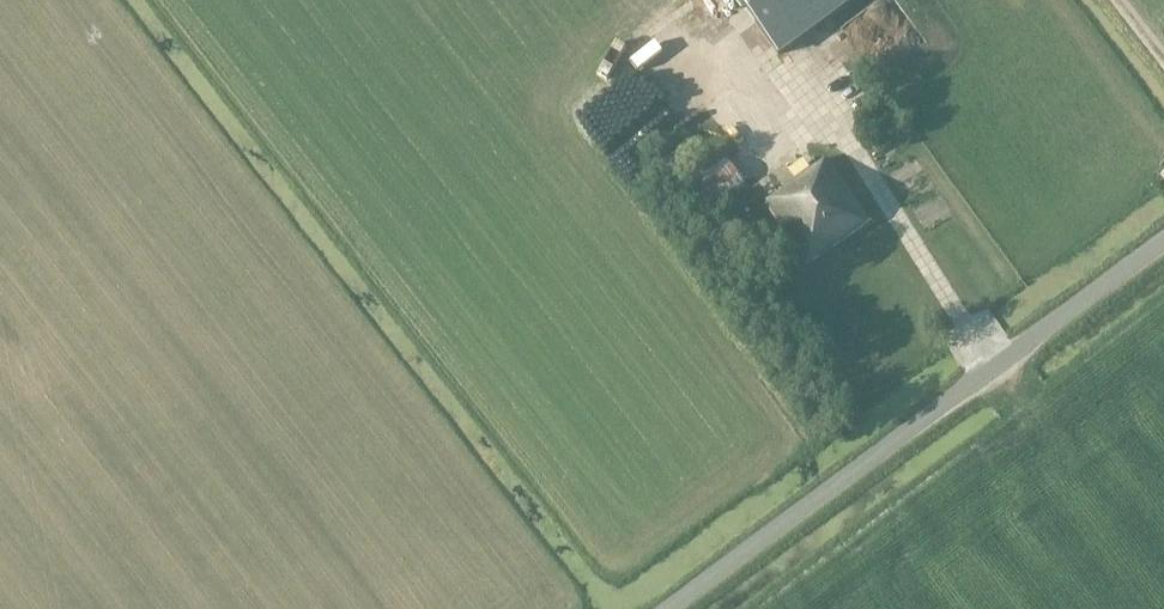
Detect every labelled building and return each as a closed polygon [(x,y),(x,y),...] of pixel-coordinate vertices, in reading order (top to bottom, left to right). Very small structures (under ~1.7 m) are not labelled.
[(776,54),(850,0),(736,0),(776,54)] [(803,53),(831,92),(841,84),(834,74),(846,65),(825,36),(803,53)] [(722,155),(676,190),(701,221),(744,186),(722,155)] [(806,262),(866,222),(822,159),(777,192),(779,194),(764,205),(806,262)]
